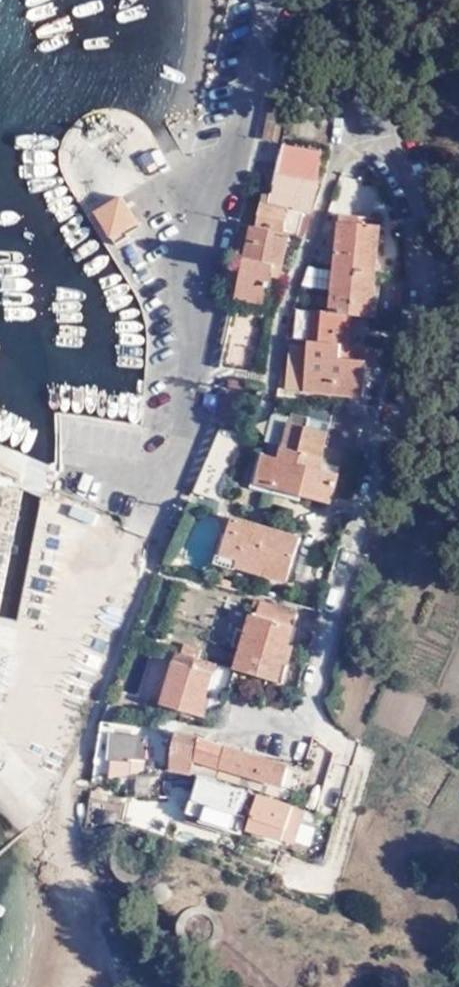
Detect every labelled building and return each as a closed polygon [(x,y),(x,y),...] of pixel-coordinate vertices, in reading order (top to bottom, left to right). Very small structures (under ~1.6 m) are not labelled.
[(281,148),(275,178),(314,186),(320,156),(281,148)] [(262,196),(254,227),(262,229),(291,237),(298,238),(303,217),(308,217),(314,186),(275,178),(271,198),(265,197),(262,196)] [(139,227),(120,196),(95,211),(116,244),(130,236),(128,234),(139,227)] [(373,225),(358,223),(339,221),(335,268),(375,273),(380,225),(373,225)] [(262,229),(254,227),(236,298),(266,305),(276,268),(282,270),(291,237),(262,229)] [(375,273),(335,268),(330,312),(351,314),(370,316),(375,273)] [(263,318),(233,310),(220,367),(266,374),(270,351),(255,349),(263,318)] [(313,311),(310,340),(347,345),(351,314),(330,312),(313,311)] [(347,345),(310,340),(304,390),(362,396),(365,360),(346,357),(347,345)] [(282,444),(281,448),(319,461),(324,444),(330,425),(291,413),(289,418),(272,414),(265,439),(282,444)] [(358,434),(330,425),(324,444),(343,450),(352,452),(358,434)] [(224,480),(240,436),(236,435),(218,428),(191,493),(216,501),(224,480)] [(319,461),(281,448),(279,455),(270,485),(296,493),(329,502),(334,484),(337,473),(343,450),(324,444),(319,461)] [(254,481),(270,485),(279,455),(263,450),(254,481)] [(284,582),(296,538),(230,519),(220,555),(217,562),(284,582)] [(277,681),(296,611),(258,600),(255,613),(250,612),(244,633),(250,634),(240,670),(277,681)] [(215,662),(177,651),(161,704),(195,714),(205,680),(210,682),(215,662)] [(128,757),(138,758),(144,758),(147,736),(110,731),(107,758),(128,759),(128,757)] [(193,772),(194,770),(201,739),(201,736),(176,731),(171,755),(170,764),(170,766),(170,769),(193,772)] [(228,747),(201,739),(194,770),(218,777),(228,747)] [(249,753),(228,747),(218,777),(240,784),(243,775),(249,753)] [(288,765),(249,753),(243,775),(282,786),(286,771),(288,765)] [(139,767),(138,758),(128,757),(128,759),(107,758),(106,761),(108,769),(139,767)] [(140,773),(139,767),(108,769),(110,780),(140,773)] [(282,786),(298,790),(302,775),(286,771),(282,786)] [(238,788),(217,781),(200,775),(197,784),(188,812),(241,829),(246,814),(253,793),(238,788)] [(276,826),(287,829),(294,806),(253,793),(246,814),(252,816),(248,829),(272,836),(276,826)] [(287,829),(283,840),(294,844),(305,810),(294,806),(287,829)] [(272,836),(283,840),(287,829),(276,826),(272,836)]
